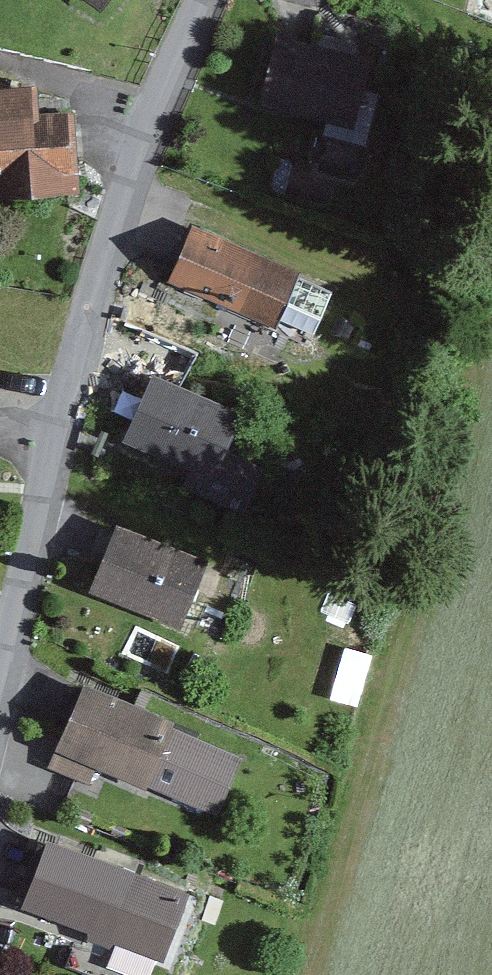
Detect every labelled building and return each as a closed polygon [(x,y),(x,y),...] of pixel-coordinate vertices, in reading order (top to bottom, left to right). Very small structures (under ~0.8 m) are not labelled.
[(105,11),(113,0),(89,0),(105,11)] [(372,59),(276,37),(260,106),(328,121),(325,135),(366,144),(378,93),(365,90),(372,59)] [(4,176),(5,192),(76,188),(72,115),(40,117),(38,85),(2,87),(1,75),(0,75),(0,176),(4,176)] [(299,271),(194,225),(168,283),(273,329),(299,271)] [(242,415),(152,377),(125,442),(214,480),(242,415)] [(216,565),(118,525),(89,597),(186,637),(216,565)] [(337,678),(331,697),(354,704),(360,685),(337,678)] [(245,756),(84,685),(46,769),(87,788),(96,769),(144,790),(146,785),(218,817),(245,756)] [(188,893),(47,841),(22,909),(162,961),(188,893)]
